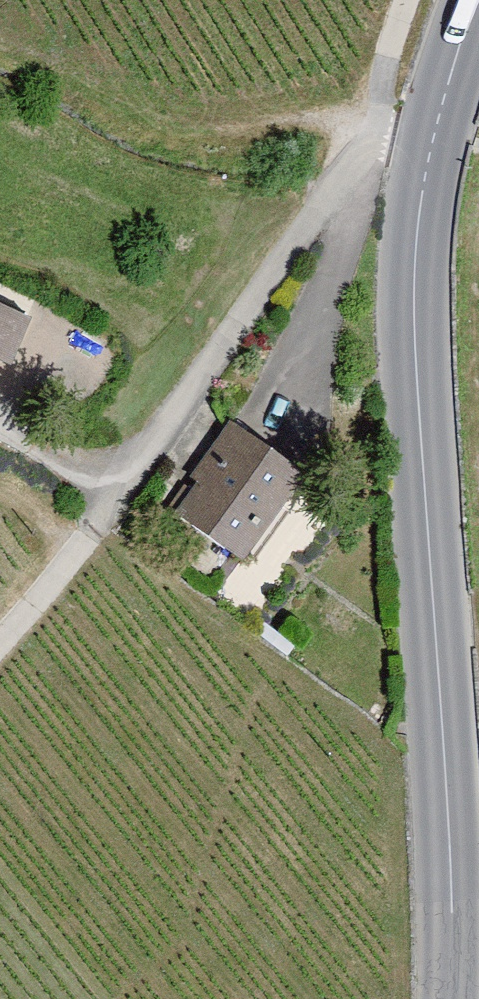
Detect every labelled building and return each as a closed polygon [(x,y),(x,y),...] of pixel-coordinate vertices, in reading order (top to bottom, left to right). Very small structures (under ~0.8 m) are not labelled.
[(0,302),(0,422),(3,423),(49,322),(0,302)] [(320,485),(242,439),(193,521),(270,567),(320,485)]
